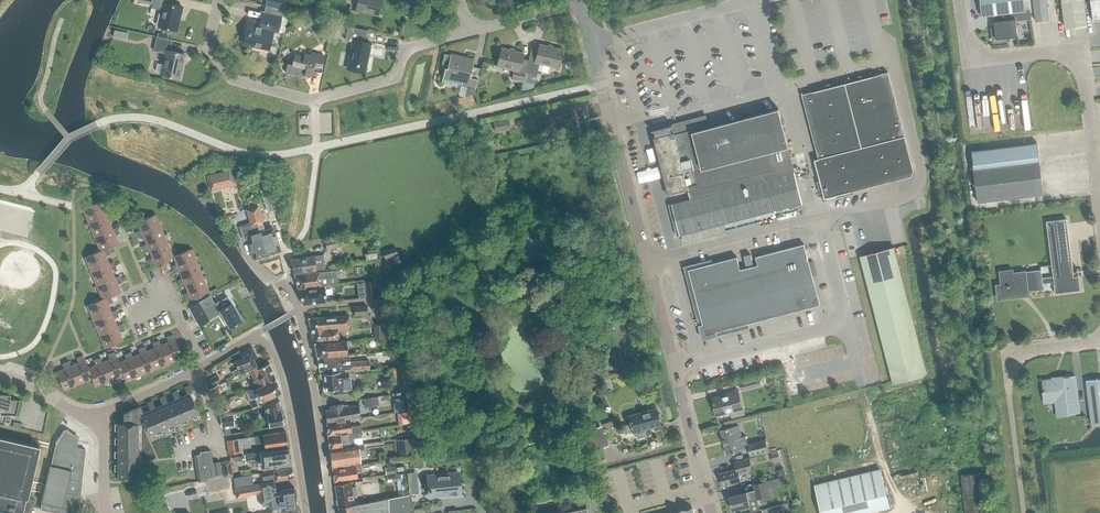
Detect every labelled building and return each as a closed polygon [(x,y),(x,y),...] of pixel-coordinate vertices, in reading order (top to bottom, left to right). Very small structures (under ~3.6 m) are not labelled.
[(152,3),(152,5),(151,8),(162,10),(158,26),(176,30),(182,7),(170,4),(171,0),(140,0),(152,3)] [(355,9),(379,15),(382,0),(358,0),(355,9)] [(981,17),(996,15),(997,21),(993,22),(994,29),(992,30),(993,42),(1008,40),(1008,38),(1017,37),(1014,13),(1025,11),(1024,0),(979,0),(981,17)] [(1036,21),(1049,20),(1046,0),(1033,0),(1036,21)] [(1065,28),(1087,25),(1084,0),(1061,0),(1065,28)] [(1093,21),(1099,20),(1099,0),(1090,0),(1093,21)] [(269,50),(273,31),(278,32),(282,16),(260,11),(262,12),(260,22),(248,20),(243,44),(269,50)] [(330,38),(352,41),(347,67),(344,66),(344,67),(368,72),(368,71),(365,70),(370,45),(373,46),(374,45),(363,43),(366,31),(368,31),(333,25),(330,38)] [(318,34),(322,41),(327,37),(324,31),(318,34)] [(161,72),(160,74),(179,79),(185,54),(170,51),(172,40),(156,36),(153,51),(165,53),(162,65),(157,63),(155,71),(161,72)] [(535,62),(528,60),(525,73),(528,73),(536,75),(539,63),(557,67),(561,50),(539,44),(535,62)] [(524,77),(528,60),(522,59),(523,53),(501,48),(497,66),(514,70),(513,74),(512,79),(523,82),(524,77)] [(285,73),(304,77),(304,76),(311,77),(313,70),(320,72),(324,56),(311,53),(310,55),(304,54),(303,57),(294,55),(294,58),(289,57),(285,73)] [(442,64),(444,68),(442,78),(461,82),(460,86),(467,87),(465,96),(474,94),(480,69),(472,67),(474,60),(450,54),(450,56),(444,54),(442,64)] [(534,84),(536,75),(528,73),(526,82),(534,84)] [(845,84),(862,147),(903,136),(888,73),(845,84)] [(802,94),(818,159),(862,147),(845,84),(802,94)] [(690,197),(794,170),(793,168),(793,165),(779,110),(708,128),(702,130),(701,127),(695,129),(693,121),(672,126),(672,125),(661,128),(652,131),(669,194),(688,189),(688,192),(690,197)] [(553,118),(545,120),(546,126),(554,124),(554,123),(555,123),(559,138),(566,136),(579,133),(573,112),(562,115),(554,117),(555,120),(553,121),(553,118)] [(493,122),(495,132),(510,129),(509,120),(493,122)] [(814,160),(824,199),(910,177),(914,172),(903,136),(862,147),(839,153),(818,159),(814,160)] [(1037,143),(971,152),(978,203),(1044,194),(1037,143)] [(794,170),(690,197),(690,199),(671,204),(679,236),(723,224),(793,207),(794,210),(801,208),(800,205),(803,204),(794,172),(794,170)] [(211,187),(227,184),(224,172),(208,176),(211,187)] [(262,197),(267,212),(275,210),(270,194),(262,197)] [(82,209),(88,223),(106,215),(103,208),(108,206),(105,199),(82,209)] [(249,226),(241,229),(244,238),(247,237),(248,240),(254,259),(267,255),(259,232),(256,223),(261,221),(257,207),(246,210),(250,223),(251,227),(249,227),(249,226)] [(88,223),(94,237),(112,229),(109,222),(114,220),(111,213),(106,215),(88,223)] [(139,238),(144,236),(162,229),(155,214),(137,222),(141,230),(136,232),(139,238)] [(1012,270),(1000,272),(1002,286),(1007,285),(1008,296),(1016,295),(1019,293),(1019,290),(1022,290),(1024,292),(1027,291),(1043,290),(1043,284),(1054,282),(1055,293),(1080,290),(1079,276),(1073,277),(1073,273),(1066,219),(1046,221),(1053,276),(1042,278),(1041,270),(1013,273),(1012,270)] [(261,221),(256,223),(259,232),(267,255),(279,251),(272,228),(264,231),(261,221)] [(725,234),(723,224),(679,236),(682,245),(725,234)] [(94,237),(100,251),(108,248),(113,246),(118,244),(115,236),(120,234),(117,227),(112,229),(94,237)] [(144,252),(149,250),(167,243),(162,229),(144,236),(147,244),(142,246),(144,252)] [(325,243),(326,250),(342,246),(340,239),(325,243)] [(150,266),(173,257),(173,256),(167,243),(149,250),(152,258),(147,260),(150,266)] [(708,265),(689,270),(689,271),(705,334),(743,325),(820,305),(804,244),(756,257),(758,265),(740,270),(737,257),(708,265)] [(398,255),(395,246),(382,250),(387,266),(396,263),(393,257),(398,255)] [(85,257),(90,271),(109,263),(106,256),(110,254),(108,248),(100,251),(85,257)] [(927,375),(894,248),(860,256),(892,381),(892,382),(893,384),(927,375)] [(174,273),(179,271),(197,263),(191,249),(173,256),(173,257),(176,264),(171,266),(174,273)] [(314,256),(290,260),(294,273),(319,269),(325,268),(323,254),(314,256)] [(753,264),(750,255),(744,256),(746,266),(753,264)] [(90,271),(96,285),(114,277),(111,270),(116,268),(114,261),(109,263),(90,271)] [(386,295),(383,274),(381,261),(374,262),(378,296),(386,295)] [(180,287),(185,285),(203,277),(197,263),(179,271),(182,278),(177,280),(180,287)] [(329,271),(319,272),(319,271),(294,275),(298,289),(330,285),(329,271)] [(96,285),(102,299),(110,296),(121,292),(117,284),(122,282),(119,275),(114,277),(96,285)] [(203,277),(185,285),(188,292),(183,294),(186,301),(209,291),(203,277)] [(374,281),(365,282),(366,290),(360,291),(360,298),(376,296),(374,281)] [(324,287),(298,290),(302,305),(326,302),(324,287)] [(87,305),(93,319),(111,312),(108,304),(113,302),(110,296),(102,299),(87,305)] [(199,302),(189,308),(199,325),(221,313),(230,328),(241,321),(231,303),(230,304),(227,298),(216,304),(216,303),(215,304),(203,310),(199,302)] [(354,306),(354,315),(367,314),(367,305),(354,306)] [(93,319),(99,333),(117,326),(114,318),(119,316),(116,310),(111,312),(93,319)] [(309,318),(314,343),(338,341),(338,331),(349,330),(348,316),(309,318)] [(117,326),(99,333),(105,348),(123,340),(119,332),(124,330),(122,324),(117,326)] [(374,325),(375,338),(384,338),(383,324),(374,325)] [(384,338),(392,337),(391,324),(383,324),(384,338)] [(168,342),(161,345),(159,340),(168,363),(182,357),(173,334),(166,337),(168,342)] [(154,369),(168,363),(159,340),(152,343),(154,348),(147,351),(154,369)] [(314,343),(317,357),(348,355),(346,341),(314,343)] [(147,373),(154,369),(147,351),(145,346),(138,349),(140,354),(133,357),(140,375),(147,373)] [(252,348),(239,354),(241,358),(235,361),(238,368),(232,371),(234,377),(256,366),(253,359),(257,357),(252,348)] [(107,354),(109,359),(102,362),(110,380),(123,375),(119,363),(114,352),(107,354)] [(126,360),(119,363),(123,375),(126,381),(128,380),(140,375),(133,357),(131,352),(124,355),(126,360)] [(348,355),(317,357),(320,371),(345,369),(346,371),(370,370),(369,361),(349,362),(349,354),(348,355)] [(78,363),(71,366),(78,384),(92,378),(88,368),(85,361),(83,355),(76,358),(78,363)] [(110,380),(102,362),(100,358),(93,360),(95,365),(88,368),(92,378),(92,380),(95,386),(110,380)] [(78,384),(71,366),(68,361),(62,364),(64,369),(56,372),(63,390),(72,387),(78,384)] [(400,364),(401,381),(415,380),(413,363),(400,364)] [(275,379),(269,364),(257,369),(256,366),(249,369),(254,380),(256,379),(259,386),(275,379)] [(388,369),(389,381),(399,380),(398,368),(388,369)] [(348,371),(341,372),(321,374),(323,391),(332,390),(333,395),(347,393),(347,394),(350,393),(348,371)] [(217,375),(205,381),(204,381),(207,387),(220,381),(217,375)] [(1042,381),(1044,399),(1061,397),(1063,415),(1079,413),(1075,376),(1058,378),(1058,380),(1054,380),(1053,379),(1042,381)] [(740,383),(743,391),(761,386),(758,377),(740,383)] [(1086,380),(1091,425),(1099,424),(1099,379),(1086,380)] [(246,393),(249,400),(253,408),(259,406),(258,403),(281,393),(275,380),(255,389),(246,393)] [(208,390),(211,396),(221,391),(218,385),(208,390)] [(712,398),(717,416),(731,412),(732,417),(743,414),(739,396),(741,395),(740,391),(712,398)] [(4,425),(5,416),(16,415),(20,400),(10,399),(11,395),(0,394),(0,424),(4,425)] [(191,395),(178,401),(186,419),(199,414),(191,395)] [(363,399),(364,408),(379,405),(377,397),(363,399)] [(264,404),(269,427),(284,424),(278,398),(264,404)] [(417,398),(407,399),(409,413),(410,422),(421,421),(419,412),(417,398)] [(229,410),(225,400),(214,404),(218,414),(229,410)] [(178,401),(166,406),(174,424),(186,419),(178,401)] [(325,410),(327,423),(360,418),(358,405),(346,407),(345,405),(340,406),(340,405),(330,406),(330,409),(325,410)] [(118,424),(118,438),(138,438),(138,423),(143,421),(140,416),(144,415),(140,406),(123,413),(123,424),(118,424)] [(166,406),(153,411),(161,430),(174,424),(166,406)] [(656,409),(628,416),(630,424),(621,426),(624,434),(632,432),(635,432),(637,438),(646,436),(644,429),(660,425),(656,409)] [(153,411),(144,415),(140,416),(143,421),(148,435),(161,430),(153,411)] [(234,425),(233,415),(220,417),(221,427),(234,425)] [(350,420),(327,423),(328,436),(362,430),(361,425),(351,426),(350,420)] [(727,455),(740,452),(740,451),(748,449),(749,449),(747,443),(745,436),(741,437),(738,425),(734,427),(734,426),(720,430),(727,455)] [(587,430),(592,450),(608,445),(604,433),(600,434),(598,427),(587,430)] [(40,509),(56,512),(72,512),(79,511),(85,449),(76,448),(78,439),(65,430),(56,443),(54,448),(46,484),(40,509)] [(264,443),(265,451),(288,447),(285,431),(262,435),(226,441),(228,454),(229,454),(243,452),(242,446),(264,443)] [(347,433),(328,436),(330,449),(342,447),(341,444),(348,443),(347,433)] [(34,500),(28,499),(32,480),(40,447),(29,444),(26,444),(0,437),(0,512),(31,512),(34,500)] [(118,438),(118,451),(138,451),(138,438),(118,438)] [(397,440),(399,454),(412,452),(411,439),(397,440)] [(764,439),(747,443),(749,449),(748,449),(750,456),(767,451),(764,439)] [(330,450),(332,467),(360,463),(358,448),(358,445),(330,450)] [(289,452),(289,448),(260,452),(244,455),(245,461),(260,459),(262,468),(291,463),(289,452)] [(200,454),(194,455),(198,481),(199,482),(208,481),(208,478),(215,477),(212,463),(210,450),(199,452),(200,454)] [(118,451),(118,465),(138,465),(138,451),(118,451)] [(770,454),(772,462),(780,460),(778,452),(770,454)] [(234,457),(235,465),(244,463),(243,456),(234,457)] [(737,469),(719,474),(722,486),(741,481),(739,474),(753,470),(753,465),(758,464),(756,456),(736,462),(737,469)] [(221,461),(225,478),(233,476),(230,459),(221,461)] [(213,463),(215,476),(222,475),(220,462),(213,463)] [(138,465),(118,465),(117,478),(130,478),(137,478),(138,465)] [(356,473),(362,472),(361,465),(332,469),(334,482),(357,478),(356,473)] [(262,477),(263,483),(274,482),(293,478),(292,468),(273,471),(274,475),(262,477)] [(778,477),(785,475),(783,468),(776,469),(778,477)] [(821,512),(857,512),(889,506),(880,471),(815,486),(821,512)] [(429,497),(460,494),(458,473),(427,476),(429,497)] [(981,473),(961,475),(965,512),(985,512),(981,473)] [(404,474),(387,475),(387,483),(397,482),(398,490),(399,497),(406,495),(405,489),(404,474)] [(786,484),(784,477),(768,481),(769,488),(786,484)] [(746,493),(728,497),(732,510),(750,506),(749,501),(757,498),(757,499),(770,496),(766,481),(756,484),(757,490),(747,493),(746,493)] [(251,496),(251,494),(260,493),(262,506),(269,505),(270,512),(275,512),(297,508),(294,488),(280,490),(280,492),(276,493),(274,482),(263,483),(239,488),(235,489),(237,498),(251,496)] [(354,505),(351,483),(335,485),(338,507),(354,505)] [(188,498),(197,496),(196,489),(187,492),(188,498)] [(407,495),(407,496),(398,497),(388,498),(389,512),(402,512),(410,510),(407,495)] [(339,512),(383,512),(389,512),(388,498),(354,505),(338,507),(339,512)] [(588,512),(593,512),(604,510),(602,498),(586,500),(588,512)] [(767,509),(762,510),(763,512),(772,512),(793,507),(792,502),(767,509)]
